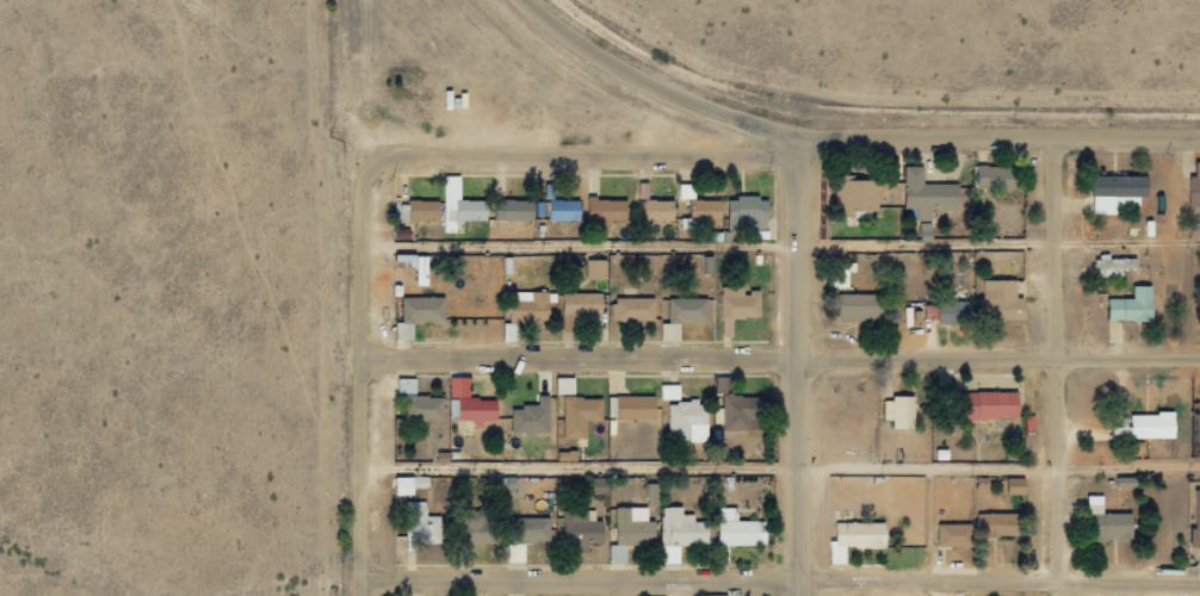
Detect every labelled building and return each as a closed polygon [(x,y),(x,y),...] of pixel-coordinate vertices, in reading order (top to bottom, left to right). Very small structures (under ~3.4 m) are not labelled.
[(1189,205),(1199,205),(1199,161),(1196,161),(1196,175),(1190,175),(1189,205)] [(924,165),(905,165),(906,207),(916,207),(916,220),(933,220),(932,208),(960,208),(959,182),(924,183),(924,165)] [(1016,187),(1016,165),(977,165),(977,188),(1016,187)] [(1091,172),(1149,172),(1149,194),(1115,194),(1115,212),(1091,213),(1091,172)] [(460,175),(444,175),(444,233),(456,232),(456,221),(488,220),(488,199),(461,199),(460,175)] [(850,179),(850,175),(841,175),(842,215),(856,215),(856,209),(879,209),(878,178),(850,179)] [(695,198),(695,183),(679,183),(679,198),(695,198)] [(627,197),(589,198),(590,233),(608,232),(608,220),(628,219),(627,197)] [(440,200),(409,199),(408,220),(440,221),(440,200)] [(535,200),(497,199),(496,218),(534,219),(535,200)] [(581,200),(550,199),(550,220),(581,221),(581,200)] [(674,199),(644,200),(644,220),(674,220),(674,199)] [(429,255),(396,254),(396,260),(414,261),(414,273),(429,273),(429,255)] [(1094,257),(1100,257),(1100,254),(1108,254),(1108,259),(1137,257),(1137,269),(1094,269),(1094,257)] [(713,273),(712,255),(702,255),(702,273),(713,273)] [(607,278),(607,259),(587,259),(586,278),(607,278)] [(1017,279),(983,279),(983,318),(1025,318),(1025,297),(1017,297),(1017,279)] [(1134,285),(1151,285),(1152,316),(1107,318),(1107,299),(1134,298),(1134,285)] [(721,286),(722,336),(733,336),(733,318),(762,317),(761,291),(744,291),(744,286),(721,286)] [(505,340),(521,340),(521,321),(549,320),(549,290),(510,291),(510,321),(505,321),(505,340)] [(563,291),(563,329),(583,329),(583,315),(603,316),(604,292),(563,291)] [(839,319),(881,319),(881,294),(839,293),(839,319)] [(403,297),(404,321),(396,321),(397,338),(415,338),(414,320),(446,319),(445,296),(403,297)] [(655,297),(613,298),(613,320),(655,319),(655,297)] [(669,322),(661,322),(662,340),(681,340),(680,321),(708,320),(708,297),(668,298),(669,322)] [(939,300),(939,323),(971,324),(971,301),(939,300)] [(924,319),(938,319),(938,304),(924,304),(924,319)] [(762,429),(761,395),(734,396),(734,376),(715,376),(715,393),(722,393),(723,429),(762,429)] [(416,378),(399,377),(398,393),(404,393),(404,425),(423,425),(424,419),(443,419),(444,396),(416,395),(416,378)] [(450,418),(498,419),(498,398),(470,398),(470,377),(450,377),(450,418)] [(586,438),(586,420),(603,420),(603,397),(575,397),(575,377),(557,377),(557,394),(563,394),(564,438),(586,438)] [(680,399),(680,384),(661,384),(661,399),(680,399)] [(1020,391),(959,392),(960,419),(1020,418),(1020,391)] [(512,409),(512,433),(550,432),(549,395),(538,395),(538,404),(522,404),(522,408),(512,409)] [(656,395),(609,396),(609,418),(656,417),(656,395)] [(915,397),(884,396),(884,419),(893,419),(893,427),(915,428),(915,397)] [(669,401),(668,440),(706,441),(707,402),(669,401)] [(1176,437),(1176,412),(1132,413),(1132,426),(1115,426),(1115,438),(1176,437)] [(396,495),(414,495),(415,487),(430,487),(430,476),(396,476),(396,495)] [(1008,494),(1026,494),(1026,477),(1008,478),(1008,494)] [(659,504),(659,483),(647,483),(647,504),(659,504)] [(1088,539),(1134,538),(1134,512),(1104,513),(1104,494),(1087,495),(1088,539)] [(427,500),(406,501),(407,545),(442,544),(441,515),(427,515),(427,500)] [(647,507),(617,506),(616,544),(610,544),(610,562),(627,562),(627,544),(657,545),(657,520),(647,520),(647,507)] [(707,521),(694,521),(693,513),(682,513),(682,506),(660,506),(661,562),(680,562),(680,544),(707,544),(707,521)] [(737,520),(737,507),(718,507),(718,545),(765,545),(764,520),(737,520)] [(497,520),(486,520),(486,508),(460,509),(461,544),(498,543),(497,520)] [(603,520),(595,520),(595,509),(564,509),(565,551),(589,551),(589,543),(604,543),(603,520)] [(1018,512),(987,513),(987,536),(1019,536),(1018,512)] [(510,517),(510,541),(550,541),(550,517),(510,517)] [(886,521),(836,522),(836,539),(830,539),(830,563),(847,562),(846,547),(886,546),(886,521)] [(971,546),(971,523),(938,523),(938,546),(971,546)] [(508,562),(525,562),(525,543),(508,543),(508,562)]
